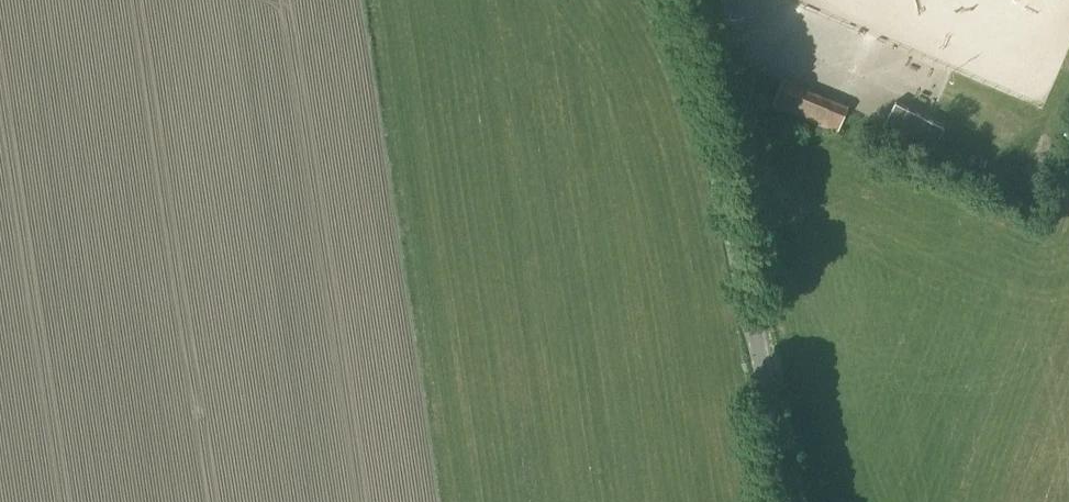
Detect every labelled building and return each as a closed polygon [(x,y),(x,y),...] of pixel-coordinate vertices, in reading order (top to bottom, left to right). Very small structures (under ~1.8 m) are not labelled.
[(837,133),(848,105),(782,78),(770,106),(837,133)] [(882,125),(930,149),(942,125),(895,100),(882,125)]
